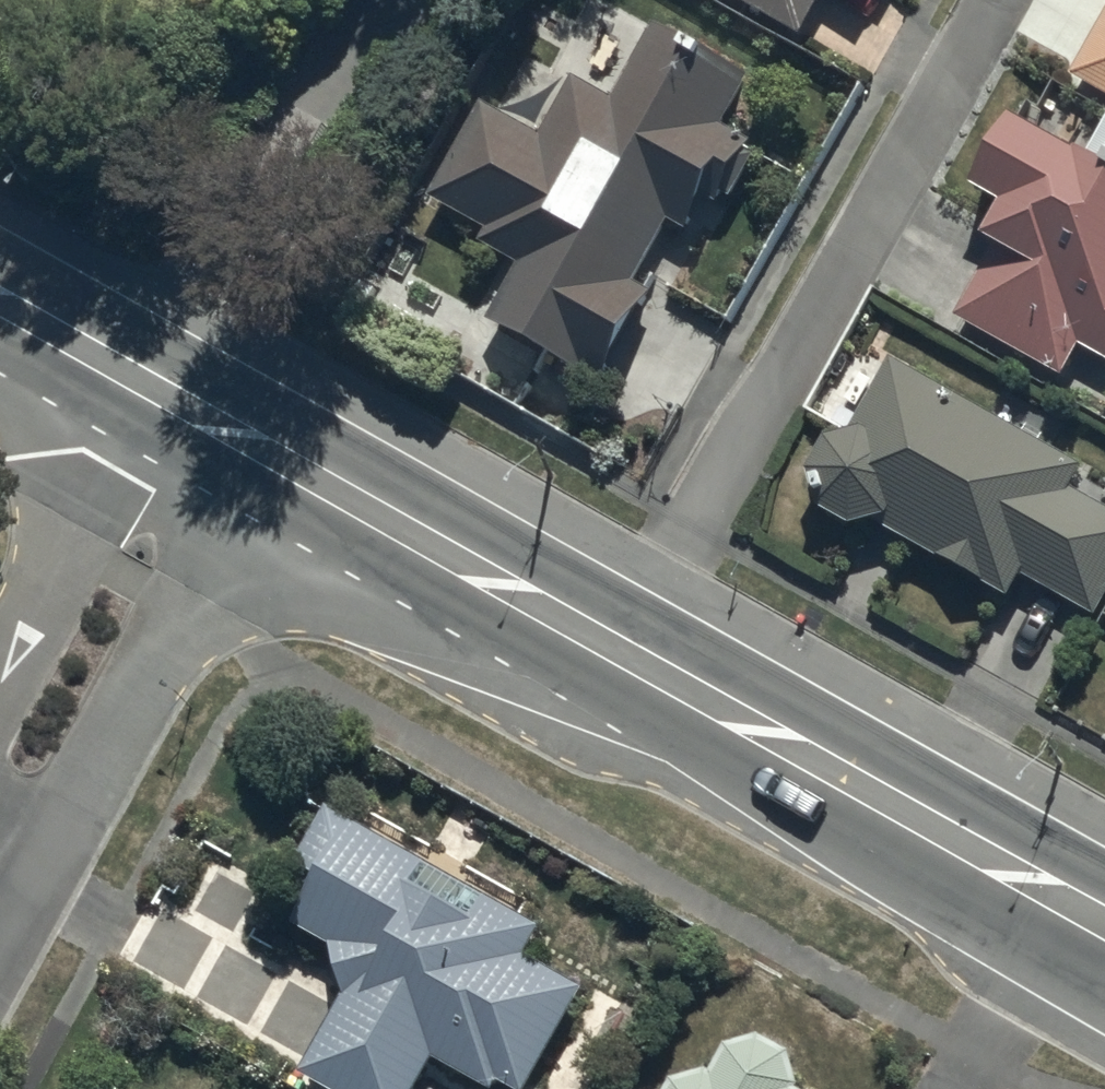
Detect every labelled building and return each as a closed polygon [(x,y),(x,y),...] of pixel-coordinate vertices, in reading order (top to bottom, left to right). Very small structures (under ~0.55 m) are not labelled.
[(805,42),(828,0),(730,0),(805,42)] [(1104,102),(1104,30),(1074,84),(1104,102)] [(609,393),(661,299),(642,289),(675,231),(690,239),(702,218),(716,226),(758,151),(725,133),(751,86),(656,33),(618,102),(575,79),(544,135),(496,110),(441,210),(493,238),(486,251),(524,272),(492,330),(609,393)] [(1066,379),(1083,349),(1104,362),(1104,172),(1086,162),(1084,166),(1023,132),(983,203),(1014,220),(995,253),(999,256),(962,322),(1066,379)] [(1104,619),(1104,513),(1076,497),(1089,474),(896,367),(853,443),(834,450),(815,481),(825,520),(860,538),(883,532),(1014,605),(1026,583),(1101,625),(1104,619)] [(294,1046),(371,1088),(395,1088),(427,1033),(485,1066),(491,1055),(517,1070),(577,965),(517,931),(533,903),(324,787),(277,868),(296,879),(284,900),(326,923),(338,968),(294,1046)] [(789,1055),(759,1038),(727,1046),(712,1074),(671,1080),(667,1088),(798,1088),(789,1055)]
